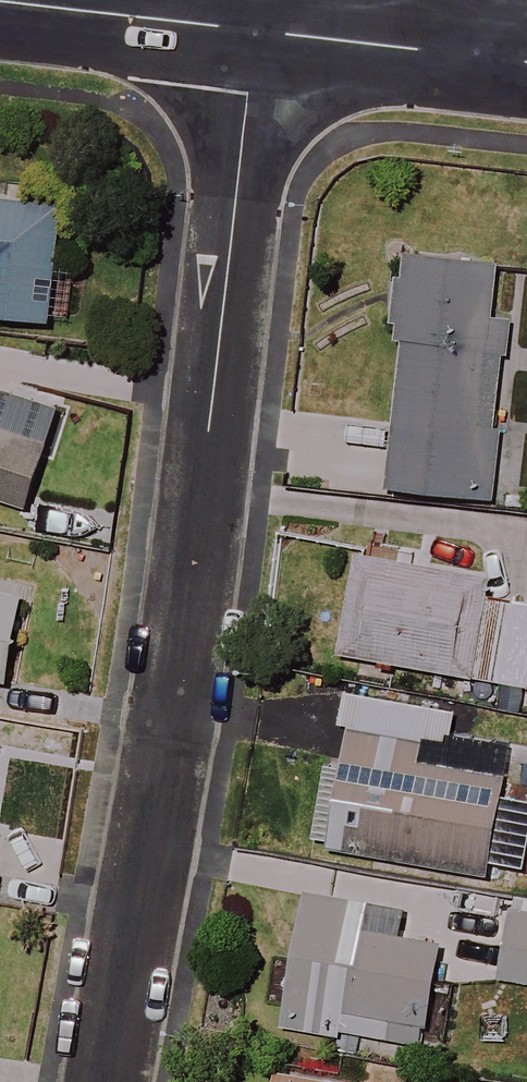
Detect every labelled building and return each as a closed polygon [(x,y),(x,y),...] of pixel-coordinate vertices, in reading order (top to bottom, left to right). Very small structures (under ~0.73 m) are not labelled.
[(49,323),(62,208),(0,201),(0,317),(49,323)] [(494,263),(404,257),(388,490),(492,497),(504,320),(490,319),(494,263)] [(60,400),(0,382),(0,499),(27,507),(60,400)] [(353,557),(336,656),(526,689),(526,606),(484,599),(487,580),(353,557)] [(0,592),(0,681),(9,682),(23,596),(0,592)] [(311,687),(306,716),(348,723),(341,763),(326,761),(312,845),(485,875),(487,865),(526,872),(526,867),(526,797),(498,792),(501,778),(452,770),(462,712),(311,687)] [(371,904),(301,893),(279,1025),(346,1036),(343,1055),(418,1068),(438,944),(366,932),(371,904)] [(512,909),(500,979),(526,984),(526,912),(512,909)] [(275,1073),(273,1081),(325,1081),(275,1073)]
